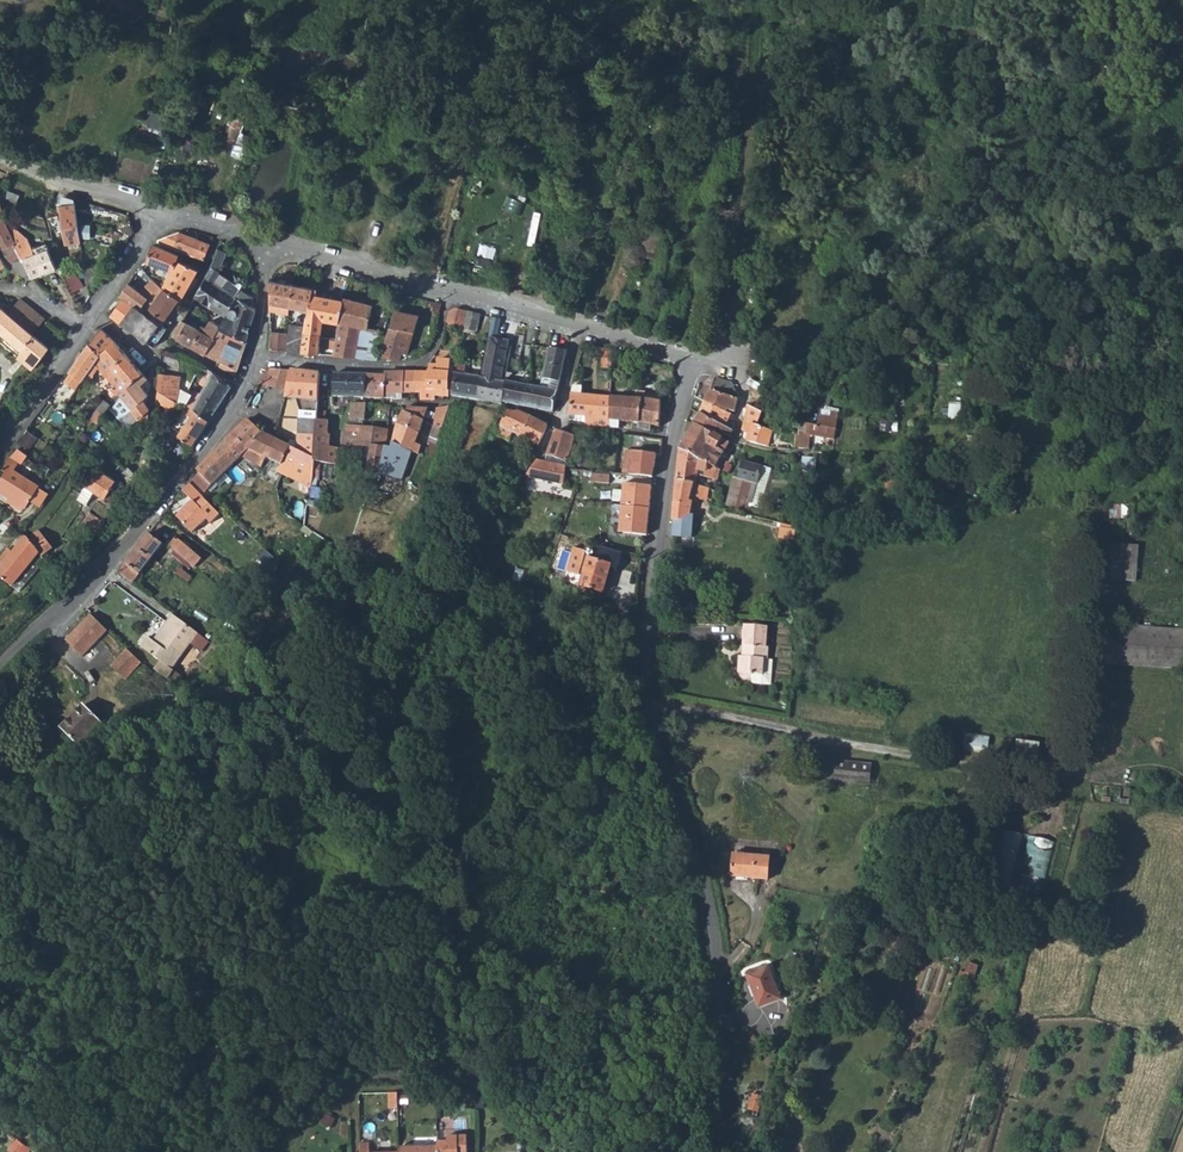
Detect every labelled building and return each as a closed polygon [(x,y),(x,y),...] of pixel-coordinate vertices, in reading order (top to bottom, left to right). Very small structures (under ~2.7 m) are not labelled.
[(142,132),(160,138),(169,112),(151,106),(142,132)] [(0,188),(0,191),(1,198),(17,203),(20,195),(0,188)] [(504,207),(521,213),(526,201),(508,194),(504,207)] [(74,205),(59,207),(66,246),(80,243),(74,205)] [(0,219),(0,250),(11,263),(13,262),(22,258),(15,244),(8,228),(3,218),(0,219)] [(133,231),(130,222),(127,221),(121,230),(130,236),(133,231)] [(12,226),(8,228),(15,244),(22,258),(31,278),(55,268),(45,244),(32,249),(28,239),(12,226)] [(208,244),(180,233),(156,241),(159,242),(202,260),(208,244)] [(153,245),(152,246),(146,263),(155,266),(152,274),(166,279),(169,275),(177,255),(153,245)] [(210,267),(194,297),(208,304),(226,315),(242,291),(238,287),(218,273),(220,268),(218,267),(225,254),(217,250),(210,267)] [(22,258),(13,262),(24,281),(31,278),(22,258)] [(162,287),(160,289),(161,290),(180,303),(198,270),(179,261),(177,261),(169,275),(166,279),(162,287)] [(153,280),(140,293),(147,298),(153,302),(161,290),(160,289),(162,287),(153,280)] [(295,284),(271,280),(270,304),(278,306),(291,307),(295,284)] [(111,315),(120,322),(133,305),(139,310),(142,306),(147,298),(140,293),(127,284),(119,296),(123,299),(111,315)] [(291,307),(309,311),(312,295),(317,296),(318,289),(295,284),(291,307)] [(147,298),(142,306),(162,320),(169,325),(172,320),(167,317),(170,311),(175,315),(182,305),(180,303),(161,290),(153,302),(147,298)] [(221,325),(219,329),(245,341),(249,330),(255,309),(250,306),(252,298),(242,291),(226,315),(221,325)] [(380,301),(346,294),(345,299),(374,305),(370,326),(386,328),(387,323),(376,321),(380,301)] [(340,323),(340,321),(344,301),(317,296),(312,295),(309,311),(307,325),(306,329),(322,331),(323,319),(340,323)] [(21,352),(36,365),(49,349),(32,334),(44,319),(20,299),(7,314),(1,308),(0,308),(0,334),(21,352)] [(374,305),(345,299),(344,301),(340,321),(343,322),(342,326),(338,340),(336,350),(334,355),(376,360),(377,357),(386,328),(370,326),(374,305)] [(133,305),(120,322),(134,332),(146,316),(139,310),(133,305)] [(146,316),(134,332),(146,341),(160,323),(162,320),(142,306),(139,310),(146,316)] [(457,308),(455,309),(452,326),(464,329),(467,311),(457,308)] [(396,310),(382,357),(401,360),(401,358),(403,352),(409,331),(415,332),(420,315),(396,310)] [(477,331),(480,314),(467,311),(464,329),(477,331)] [(181,320),(171,337),(190,346),(199,329),(181,320)] [(199,329),(190,346),(205,354),(219,329),(221,325),(211,321),(206,329),(201,327),(199,329)] [(160,323),(146,341),(154,347),(167,328),(160,323)] [(291,323),(288,351),(303,352),(306,331),(306,329),(307,325),(291,323)] [(331,325),(330,334),(329,338),(338,340),(342,326),(331,325)] [(61,378),(46,400),(61,408),(62,408),(71,395),(84,376),(87,373),(94,362),(99,353),(113,341),(114,340),(101,328),(89,345),(88,344),(68,372),(69,373),(64,380),(61,378)] [(219,329),(205,354),(221,362),(229,345),(242,351),(245,341),(219,329)] [(320,353),(322,333),(306,331),(303,352),(320,353)] [(408,354),(415,332),(409,331),(403,352),(408,354)] [(288,334),(270,332),(269,349),(286,351),(288,334)] [(328,349),(336,350),(338,340),(329,338),(328,349)] [(511,342),(491,338),(482,378),(478,399),(503,403),(504,401),(554,412),(568,352),(551,348),(542,387),(511,382),(502,380),(509,350),(511,342)] [(113,341),(99,353),(121,379),(114,385),(111,388),(116,394),(118,392),(126,385),(127,387),(143,373),(113,341)] [(520,343),(511,342),(509,350),(502,380),(511,382),(520,343)] [(229,345),(221,362),(219,366),(235,374),(242,351),(229,345)] [(602,373),(613,374),(613,362),(614,352),(602,351),(602,373)] [(764,352),(750,351),(750,361),(764,361),(764,352)] [(36,365),(21,352),(16,358),(29,370),(36,365)] [(99,353),(94,362),(114,385),(121,379),(99,353)] [(438,370),(429,370),(429,372),(427,392),(422,392),(421,400),(435,400),(436,391),(450,391),(451,360),(438,361),(438,370)] [(468,364),(458,362),(455,374),(453,395),(478,399),(482,378),(466,375),(468,364)] [(204,385),(203,387),(221,399),(230,386),(206,368),(198,382),(204,385)] [(273,368),(269,368),(265,373),(260,382),(259,384),(270,386),(273,368)] [(286,369),(273,368),(270,386),(287,390),(291,370),(286,369)] [(320,373),(291,370),(287,390),(286,398),(319,399),(320,373)] [(157,372),(156,389),(163,393),(174,399),(177,401),(179,383),(157,372)] [(158,372),(157,372),(179,383),(180,375),(158,372)] [(374,372),(374,375),(370,375),(369,386),(367,386),(366,397),(385,398),(386,375),(380,375),(380,372),(374,372)] [(403,393),(404,372),(387,372),(386,375),(385,398),(395,399),(395,394),(403,393)] [(404,372),(403,393),(417,393),(417,372),(404,372)] [(417,372),(417,393),(422,392),(427,392),(429,372),(417,372)] [(118,392),(116,394),(109,403),(109,404),(119,418),(131,410),(146,427),(149,408),(146,404),(144,398),(146,395),(147,394),(141,386),(148,378),(143,373),(127,387),(126,385),(118,392)] [(352,374),(335,373),(334,396),(350,396),(350,385),(352,385),(352,374)] [(370,375),(352,374),(352,385),(350,385),(350,396),(366,397),(367,386),(369,386),(370,375)] [(716,378),(707,401),(728,412),(729,409),(736,412),(741,398),(734,382),(716,378)] [(586,421),(586,426),(611,427),(611,424),(611,418),(612,396),(585,394),(585,385),(574,384),(573,389),(571,415),(578,416),(587,416),(586,421)] [(193,390),(181,411),(190,416),(195,409),(208,419),(221,399),(203,387),(200,393),(193,390)] [(163,393),(156,389),(155,398),(160,400),(163,393)] [(647,390),(637,389),(637,398),(643,399),(640,422),(634,422),(633,427),(644,427),(644,429),(652,430),(652,425),(660,426),(662,401),(646,399),(647,390)] [(174,399),(163,393),(160,400),(171,405),(174,399)] [(617,419),(634,422),(640,422),(643,399),(637,398),(612,396),(611,418),(617,419)] [(95,409),(102,414),(109,404),(109,403),(103,398),(95,409)] [(707,401),(700,412),(733,430),(734,423),(729,421),(732,414),(728,412),(707,401)] [(364,420),(365,403),(353,404),(350,419),(351,420),(364,420)] [(424,421),(429,409),(408,408),(407,412),(424,421)] [(437,408),(432,424),(435,426),(443,429),(448,413),(450,408),(437,408)] [(190,416),(177,435),(191,444),(208,419),(195,409),(190,416)] [(501,425),(539,445),(549,425),(530,416),(519,412),(517,413),(508,410),(501,425)] [(812,435),(836,440),(841,414),(822,410),(820,419),(818,425),(802,422),(800,423),(799,450),(810,450),(812,435)] [(300,411),(298,449),(315,458),(317,433),(318,420),(318,412),(300,411)] [(420,433),(424,421),(407,412),(405,412),(399,423),(420,433)] [(700,412),(696,423),(716,434),(717,431),(731,437),(733,430),(700,412)] [(201,473),(194,479),(207,491),(243,455),(251,459),(263,465),(269,457),(277,440),(265,433),(249,419),(248,420),(238,430),(235,432),(198,470),(201,473)] [(318,420),(317,433),(315,458),(316,462),(337,464),(339,448),(338,448),(330,447),(331,435),(328,434),(329,420),(318,420)] [(768,446),(773,430),(753,423),(753,422),(745,420),(743,429),(750,431),(747,440),(768,446)] [(416,444),(418,438),(420,433),(399,423),(397,431),(393,449),(387,448),(384,463),(381,476),(393,478),(396,460),(400,460),(401,450),(412,452),(419,454),(422,447),(416,444)] [(696,423),(681,450),(701,460),(716,434),(696,423)] [(431,437),(439,440),(443,429),(435,426),(432,424),(428,436),(430,437),(431,437)] [(372,447),(369,460),(384,463),(387,448),(385,448),(389,430),(363,427),(362,433),(351,432),(344,433),(342,444),(372,447)] [(27,428),(19,440),(30,448),(39,436),(27,428)] [(565,483),(568,460),(575,439),(575,435),(558,429),(557,430),(549,453),(544,451),(526,477),(565,483)] [(716,467),(729,442),(716,434),(701,460),(716,467)] [(81,436),(73,449),(77,452),(85,437),(81,436)] [(436,447),(439,440),(431,437),(428,444),(436,447)] [(656,450),(657,438),(644,437),(642,449),(656,450)] [(298,449),(277,440),(269,457),(284,464),(313,479),(316,462),(315,458),(298,449)] [(9,496),(25,506),(29,500),(38,485),(23,476),(21,478),(12,473),(14,470),(18,461),(22,463),(25,458),(27,454),(19,448),(8,458),(2,469),(5,470),(0,480),(0,490),(9,496)] [(349,469),(352,451),(342,449),(339,465),(339,467),(349,469)] [(712,477),(716,467),(701,460),(681,450),(680,449),(677,479),(695,483),(699,468),(707,469),(705,475),(712,477)] [(411,462),(412,452),(401,450),(400,460),(411,462)] [(656,453),(628,450),(624,473),(632,474),(641,475),(649,476),(650,466),(654,467),(656,453)] [(816,457),(804,458),(804,470),(816,471),(816,457)] [(369,460),(367,474),(381,478),(381,476),(384,463),(369,460)] [(738,478),(730,476),(728,482),(733,484),(727,505),(745,508),(754,483),(758,484),(764,466),(744,462),(738,478)] [(281,470),(303,482),(312,486),(313,479),(284,464),(281,470)] [(128,467),(120,473),(132,487),(134,485),(132,482),(137,477),(128,467)] [(95,468),(85,486),(94,491),(114,504),(117,499),(115,498),(117,495),(119,496),(121,493),(118,491),(122,484),(95,468)] [(23,476),(14,470),(12,473),(21,478),(23,476)] [(611,472),(593,470),(592,479),(610,481),(611,472)] [(698,500),(701,486),(695,483),(677,479),(673,519),(675,519),(675,534),(693,536),(694,513),(691,512),(692,503),(697,504),(698,500)] [(206,498),(191,483),(184,490),(195,501),(179,517),(195,533),(209,519),(212,522),(221,514),(206,498)] [(38,485),(29,500),(39,506),(48,491),(38,485)] [(652,487),(624,485),(622,507),(650,510),(652,487)] [(94,491),(85,486),(77,499),(86,504),(94,491)] [(317,507),(319,488),(312,486),(310,497),(308,506),(317,507)] [(706,501),(709,489),(701,486),(698,500),(706,501)] [(363,491),(355,504),(361,506),(368,493),(363,491)] [(378,498),(372,495),(365,507),(371,510),(378,498)] [(25,506),(9,496),(6,501),(22,510),(25,506)] [(1110,524),(1110,520),(1110,507),(1087,506),(1086,524),(1110,524)] [(650,510),(622,507),(620,534),(648,536),(650,510)] [(1128,507),(1110,507),(1110,520),(1128,521),(1128,507)] [(95,519),(86,529),(94,535),(102,525),(95,519)] [(781,525),(778,535),(792,539),(795,529),(781,525)] [(499,532),(489,527),(484,539),(494,543),(499,532)] [(38,530),(27,538),(40,552),(40,554),(43,557),(53,549),(38,530)] [(164,544),(149,533),(138,549),(152,560),(164,544)] [(196,552),(177,536),(171,544),(170,545),(188,560),(196,552)] [(2,566),(0,569),(0,577),(11,586),(40,552),(27,538),(26,537),(13,553),(2,566)] [(367,546),(355,541),(351,549),(362,555),(367,546)] [(1139,546),(1114,545),(1112,582),(1137,583),(1139,546)] [(2,566),(13,553),(7,548),(0,557),(0,564),(2,566)] [(613,566),(591,560),(593,553),(575,548),(568,572),(584,577),(582,586),(605,592),(613,566)] [(134,583),(152,560),(138,549),(120,573),(134,583)] [(173,614),(171,617),(205,645),(208,641),(173,614)] [(93,620),(89,616),(64,642),(81,658),(106,632),(93,620)] [(200,652),(205,645),(171,617),(167,622),(171,625),(157,643),(153,640),(149,636),(141,646),(160,661),(170,669),(189,644),(200,652)] [(167,622),(153,640),(157,643),(171,625),(167,622)] [(769,625),(746,623),(744,654),(740,654),(739,671),(741,672),(741,674),(742,675),(744,677),(746,678),(748,678),(750,677),(752,675),(752,672),(751,684),(771,686),(774,657),(769,656),(770,644),(767,644),(769,625)] [(1106,628),(1105,667),(1148,668),(1152,630),(1106,628)] [(1152,630),(1148,668),(1182,669),(1182,631),(1152,630)] [(126,680),(141,662),(126,650),(112,669),(126,680)] [(170,669),(160,661),(154,669),(167,679),(173,671),(170,669)] [(100,722),(83,704),(60,726),(77,744),(100,722)] [(967,731),(965,747),(988,749),(990,734),(967,731)] [(1018,738),(1016,755),(1039,758),(1041,741),(1018,738)] [(871,765),(837,760),(834,780),(869,785),(871,765)] [(990,882),(1011,887),(1023,833),(1003,828),(990,882)] [(1018,887),(1043,894),(1057,841),(1032,834),(1018,887)] [(769,856),(733,853),(731,876),(767,879),(769,856)] [(974,981),(979,964),(967,960),(961,977),(974,981)] [(768,963),(746,971),(759,1004),(781,997),(768,963)] [(437,1151),(467,1151),(466,1135),(447,1135),(447,1140),(437,1141),(437,1146),(437,1151)] [(359,1143),(360,1151),(369,1151),(369,1143),(359,1143)]
